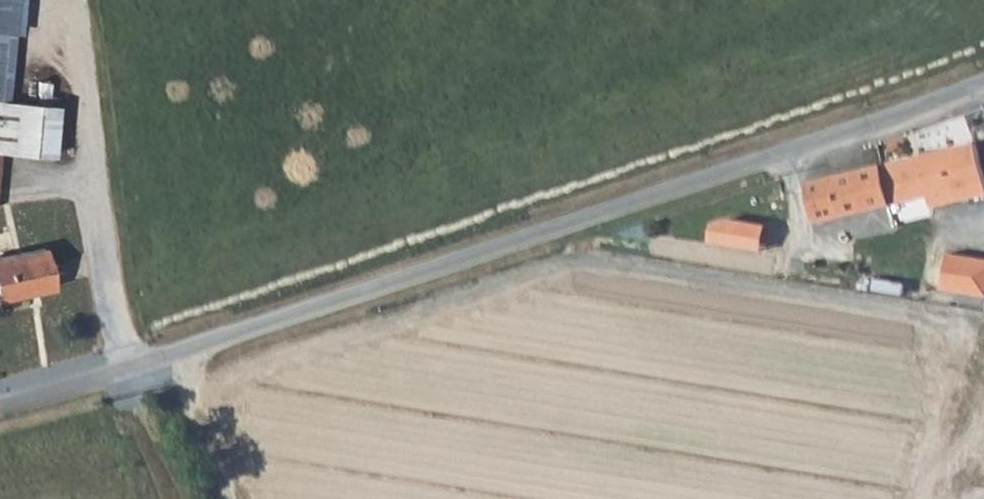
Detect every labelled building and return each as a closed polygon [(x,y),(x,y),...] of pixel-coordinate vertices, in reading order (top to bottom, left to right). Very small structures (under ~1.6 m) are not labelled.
[(6,17),(13,17),(14,0),(0,0),(0,16),(6,17)] [(2,139),(53,143),(58,86),(51,85),(51,91),(0,88),(0,160),(2,139)] [(975,146),(802,183),(810,221),(925,197),(928,210),(983,198),(983,190),(975,146)] [(0,245),(0,287),(52,275),(43,236),(0,245)]
